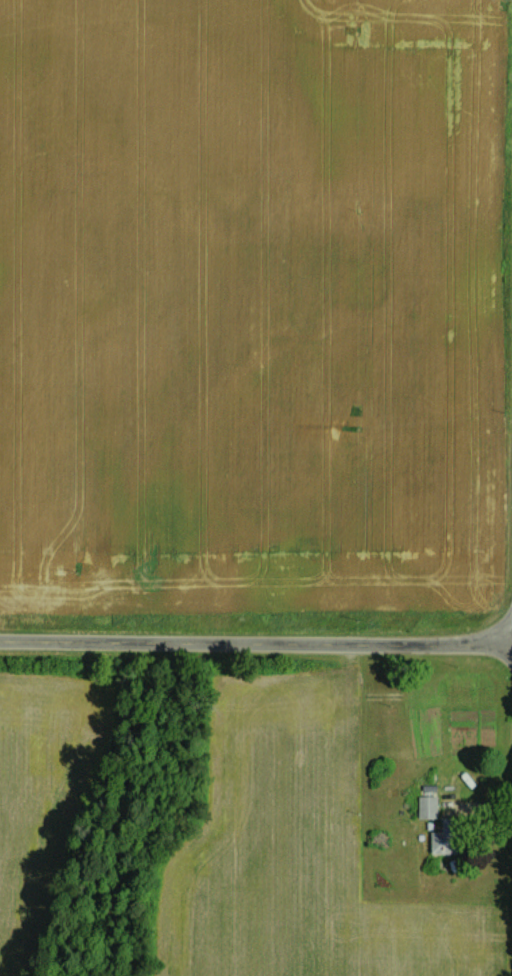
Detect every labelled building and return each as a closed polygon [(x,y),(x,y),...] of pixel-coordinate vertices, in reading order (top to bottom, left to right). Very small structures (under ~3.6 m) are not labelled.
[(436,818),(436,795),(417,795),(417,818),(436,818)] [(455,817),(441,817),(441,831),(430,831),(430,854),(455,854),(455,817)]
